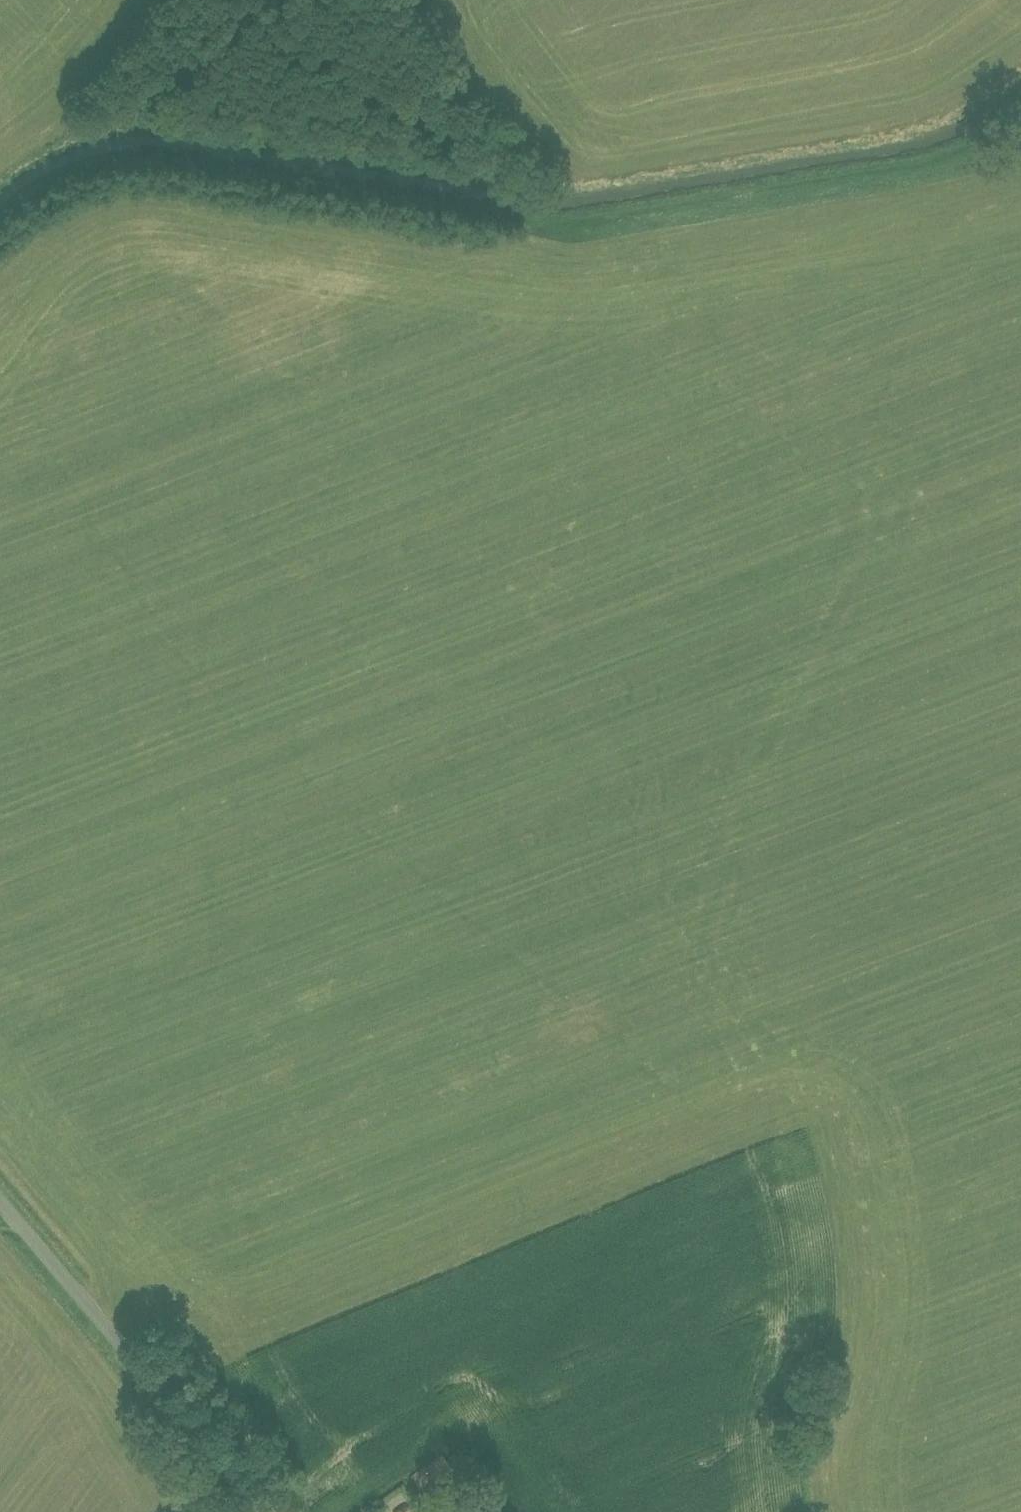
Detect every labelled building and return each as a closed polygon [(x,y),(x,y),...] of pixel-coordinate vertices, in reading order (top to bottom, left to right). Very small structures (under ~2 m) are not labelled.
[(433,1483),(421,1466),(412,1473),(423,1489),(433,1483)]
